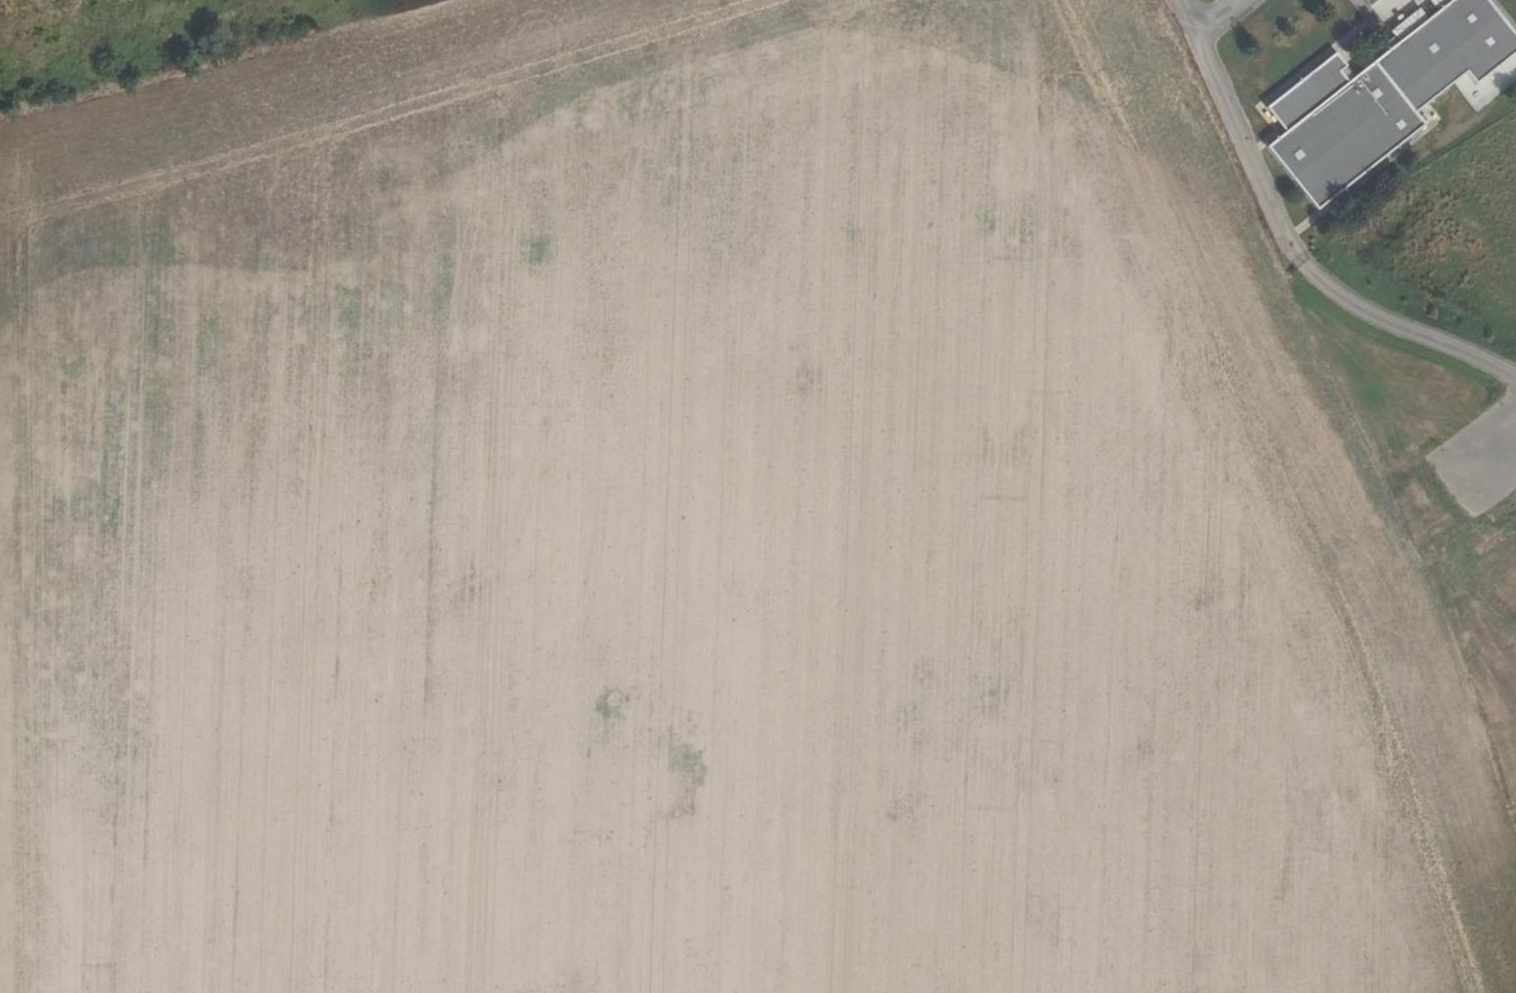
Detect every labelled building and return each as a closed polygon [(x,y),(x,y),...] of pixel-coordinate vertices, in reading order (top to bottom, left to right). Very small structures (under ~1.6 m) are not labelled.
[(1319,209),(1515,48),(1515,41),(1482,0),(1443,0),(1346,79),(1329,59),(1270,107),(1288,129),(1267,146),(1319,209)]
